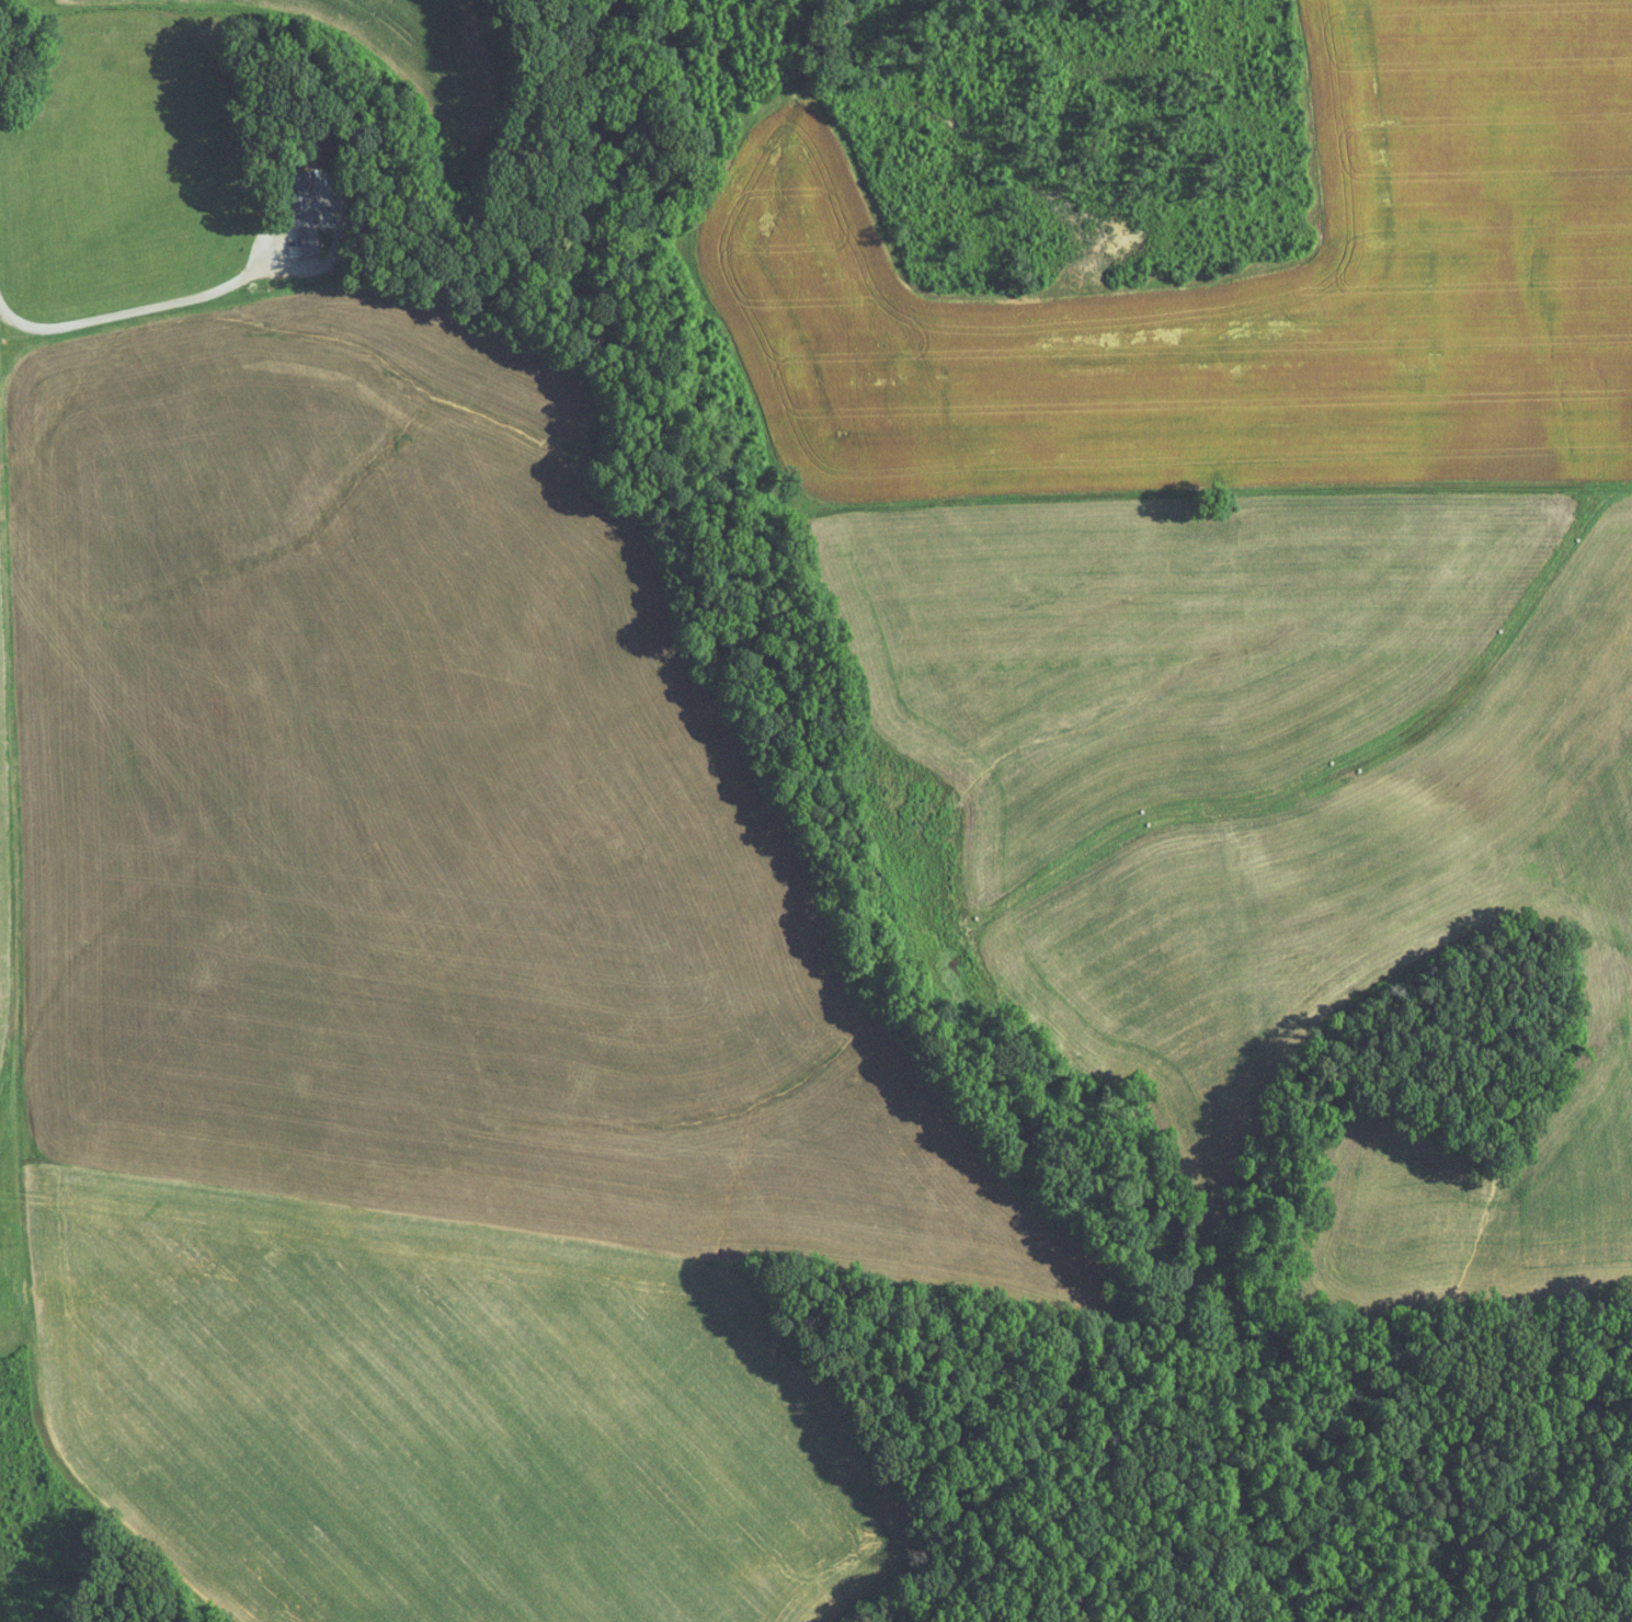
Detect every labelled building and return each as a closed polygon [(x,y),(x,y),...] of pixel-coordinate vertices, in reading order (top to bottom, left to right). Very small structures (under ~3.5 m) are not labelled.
[(286,197),(291,218),(308,214),(304,194),(286,197)]
